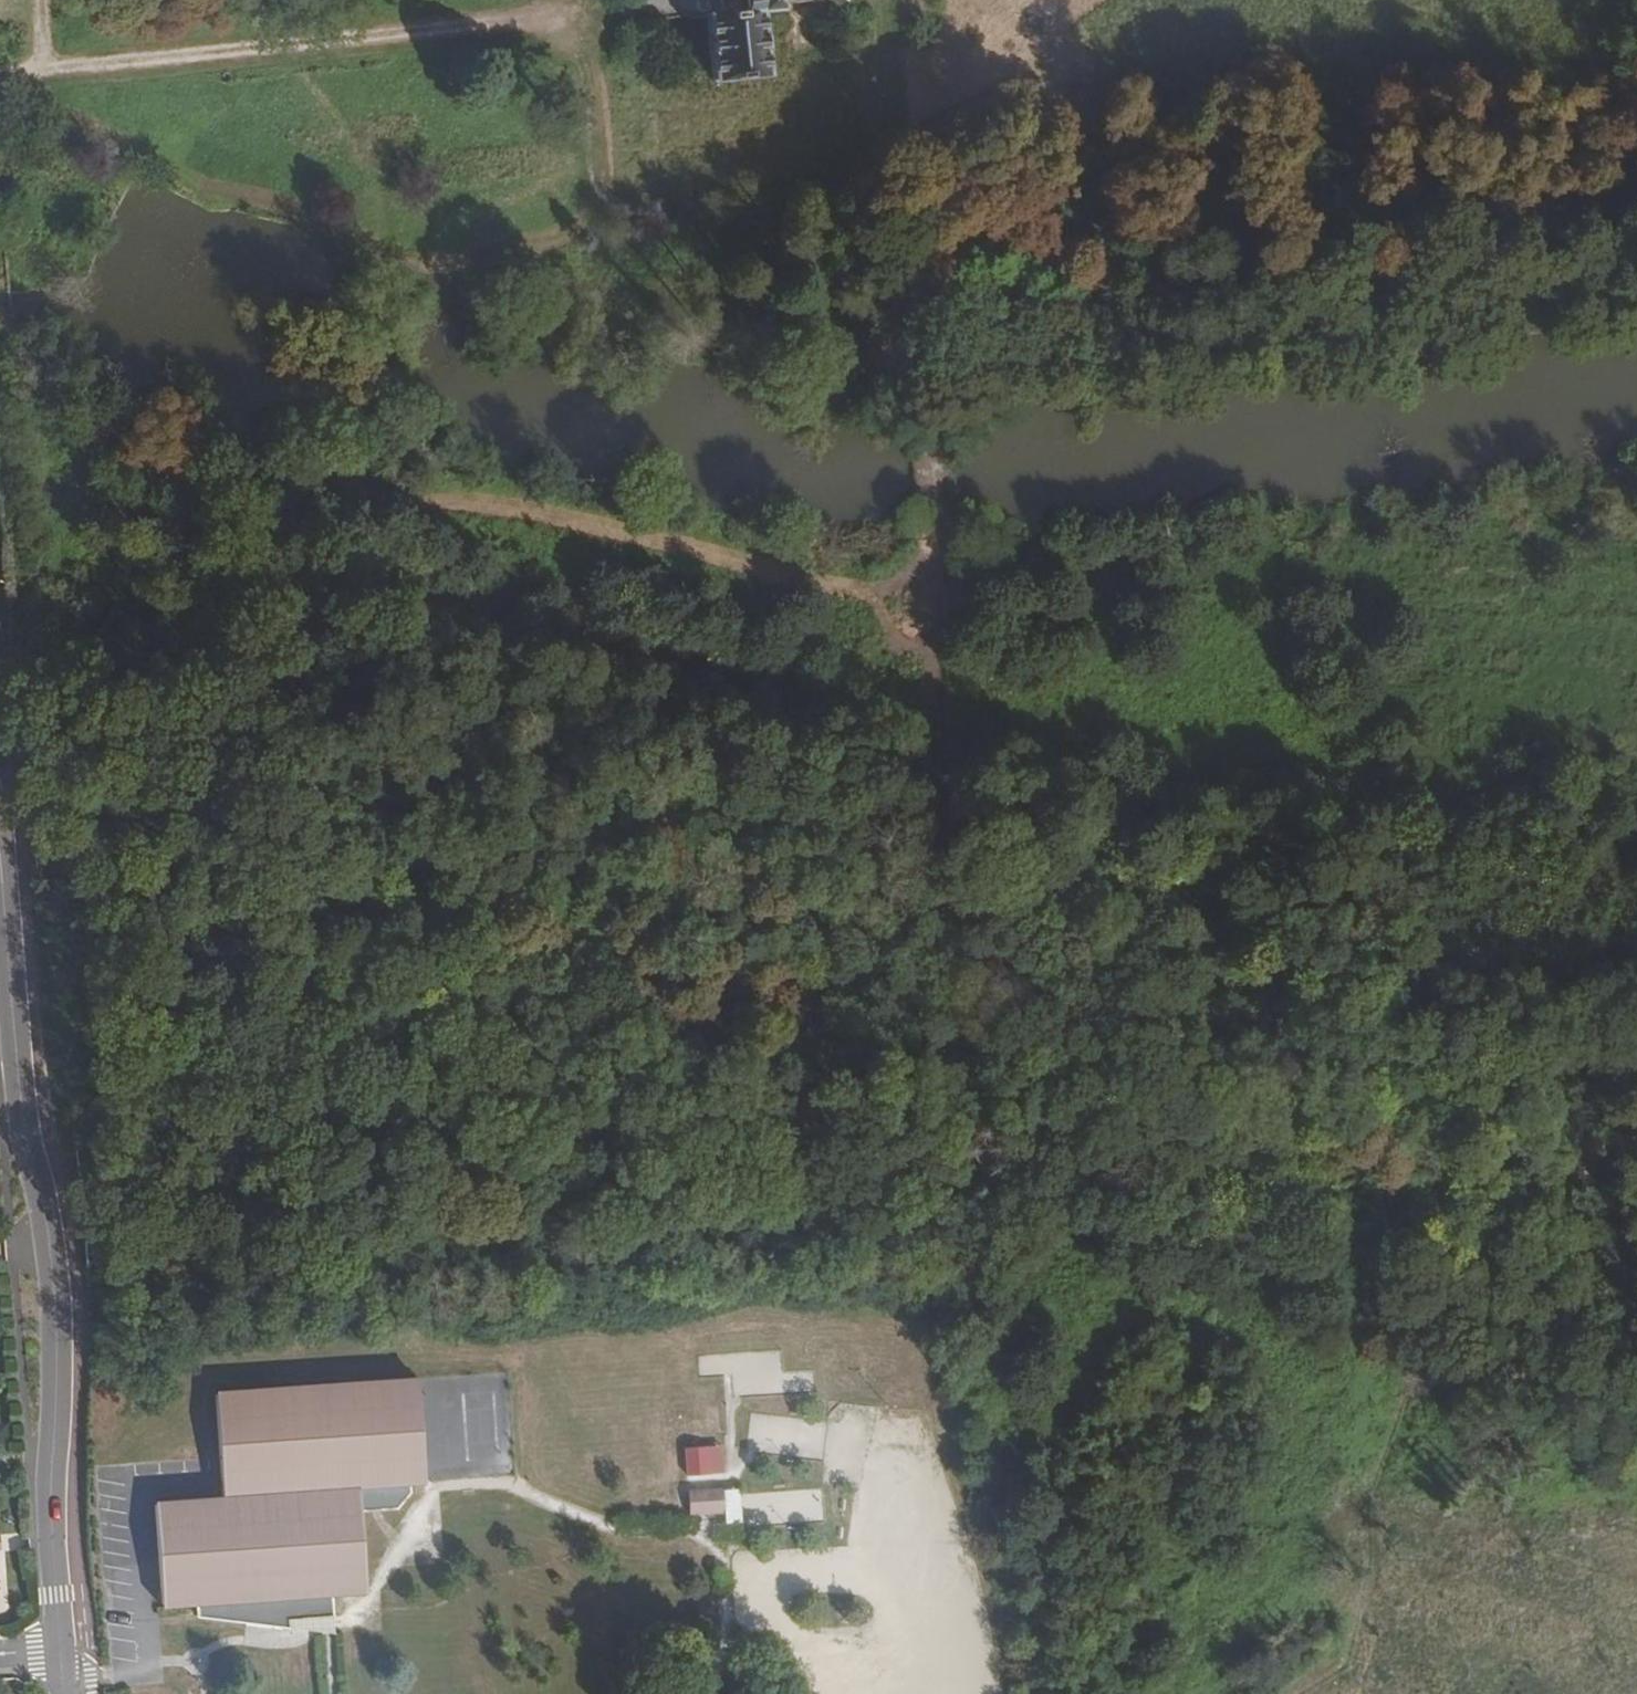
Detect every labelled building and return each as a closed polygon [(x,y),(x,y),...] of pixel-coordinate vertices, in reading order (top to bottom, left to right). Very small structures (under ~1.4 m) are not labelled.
[(759,18),(774,14),(773,0),(709,0),(710,15),(704,15),(711,85),(767,79),(759,18)] [(220,1455),(224,1497),(156,1503),(164,1608),(198,1605),(200,1616),(289,1627),(288,1618),(338,1615),(336,1597),(368,1585),(362,1512),(400,1508),(412,1493),(411,1484),(428,1483),(419,1376),(215,1392),(220,1455)] [(690,1473),(724,1471),(723,1448),(689,1450),(690,1473)] [(725,1490),(690,1491),(691,1509),(707,1509),(708,1512),(726,1511),(725,1490)]
